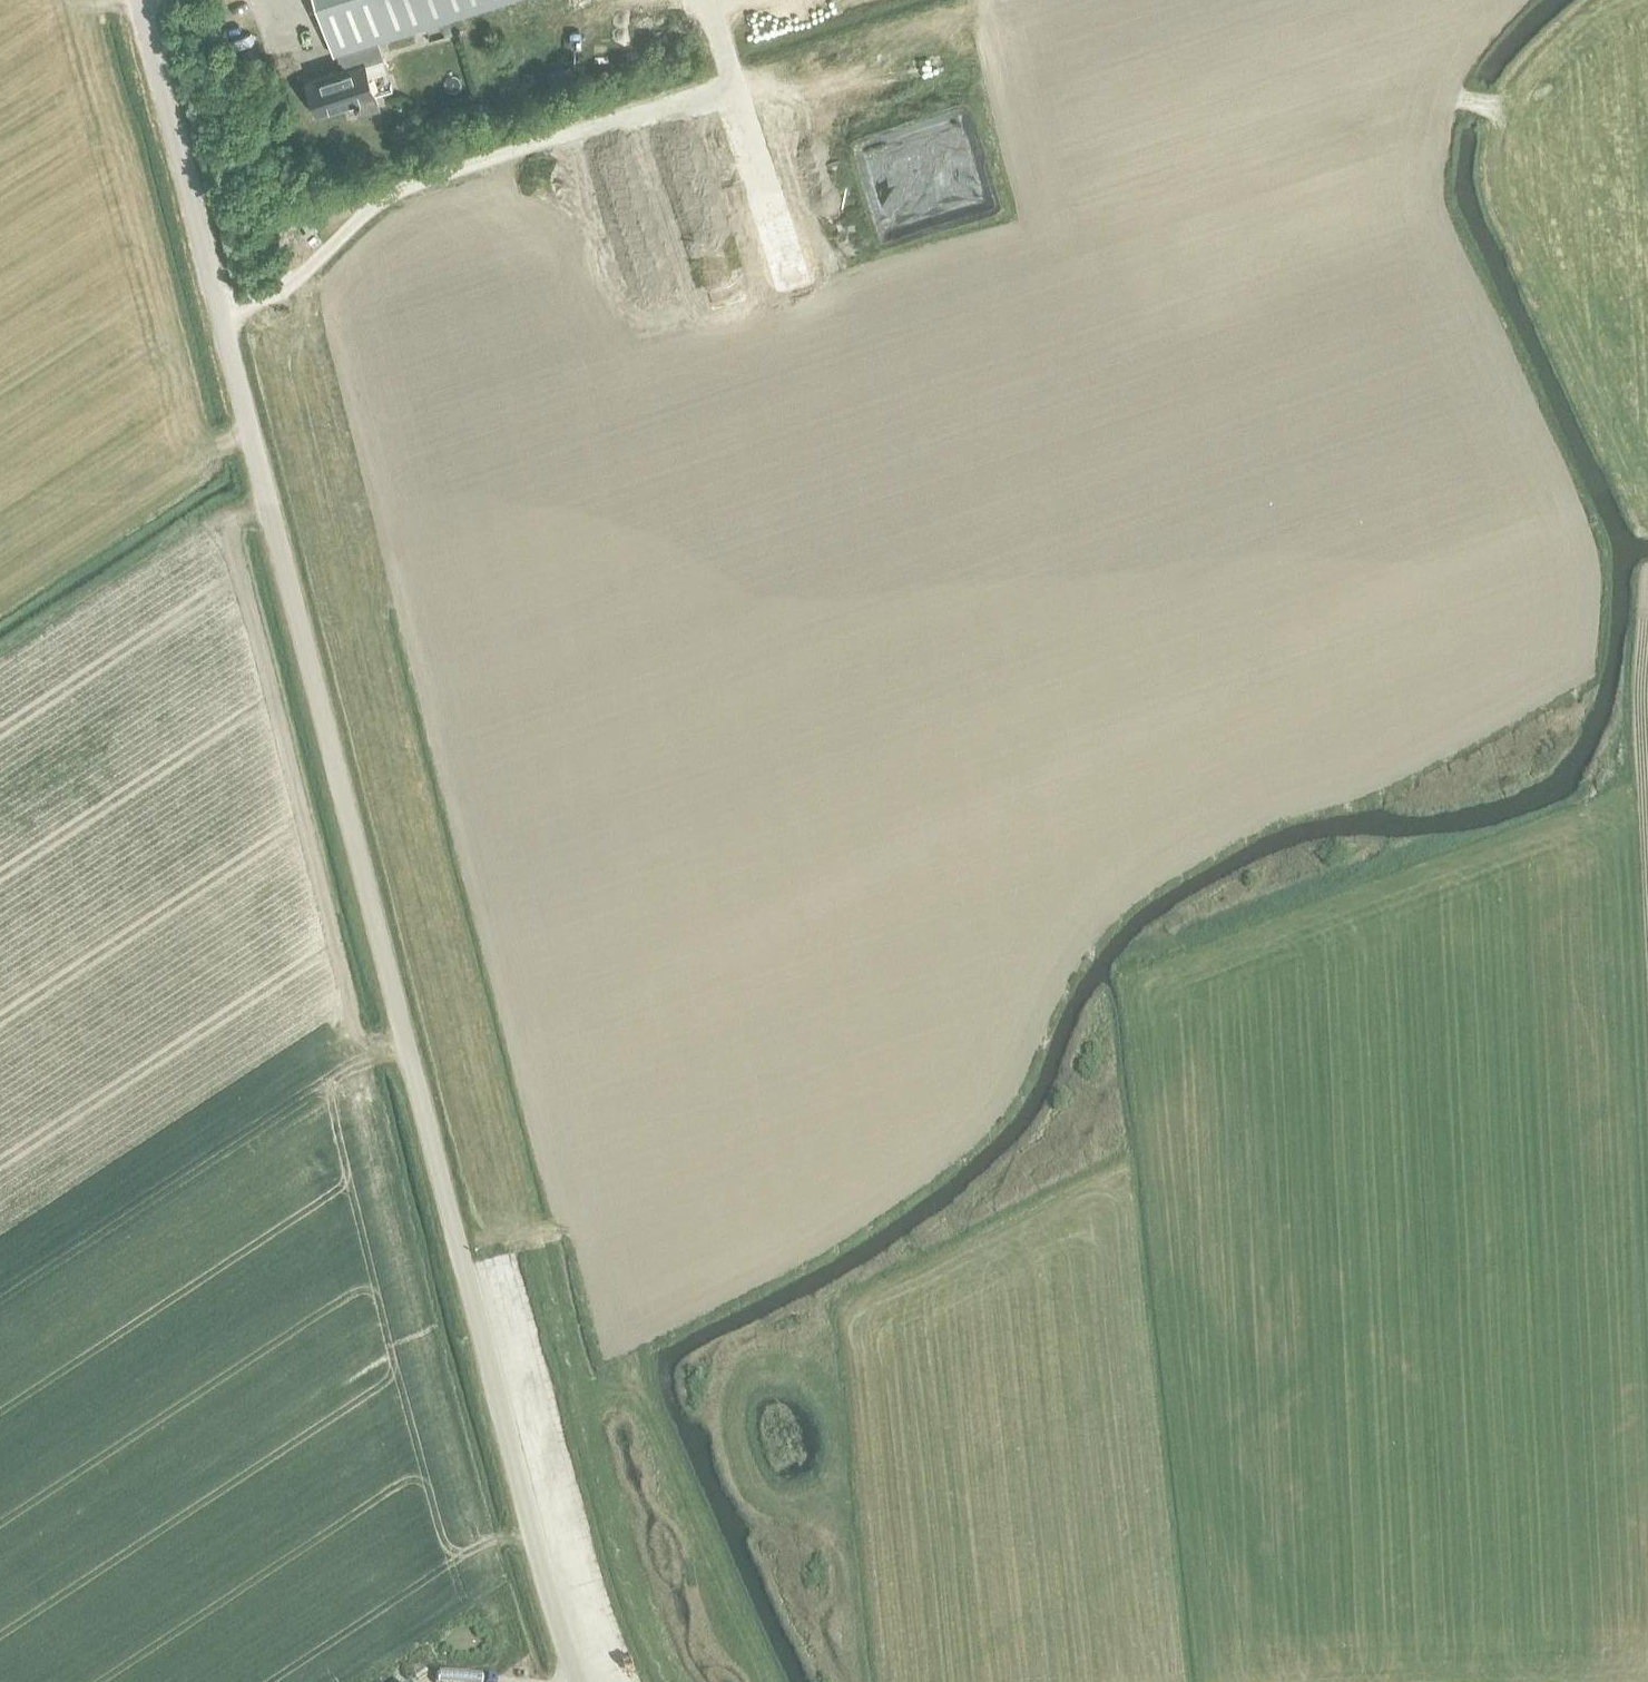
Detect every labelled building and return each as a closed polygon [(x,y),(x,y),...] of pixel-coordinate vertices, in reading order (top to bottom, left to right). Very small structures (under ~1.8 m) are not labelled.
[(333,53),(341,51),(347,68),(324,75),(307,81),(318,113),(354,101),(359,115),(379,108),(375,95),(365,63),(383,57),(377,39),(448,17),(500,0),(316,0),(333,53)]
